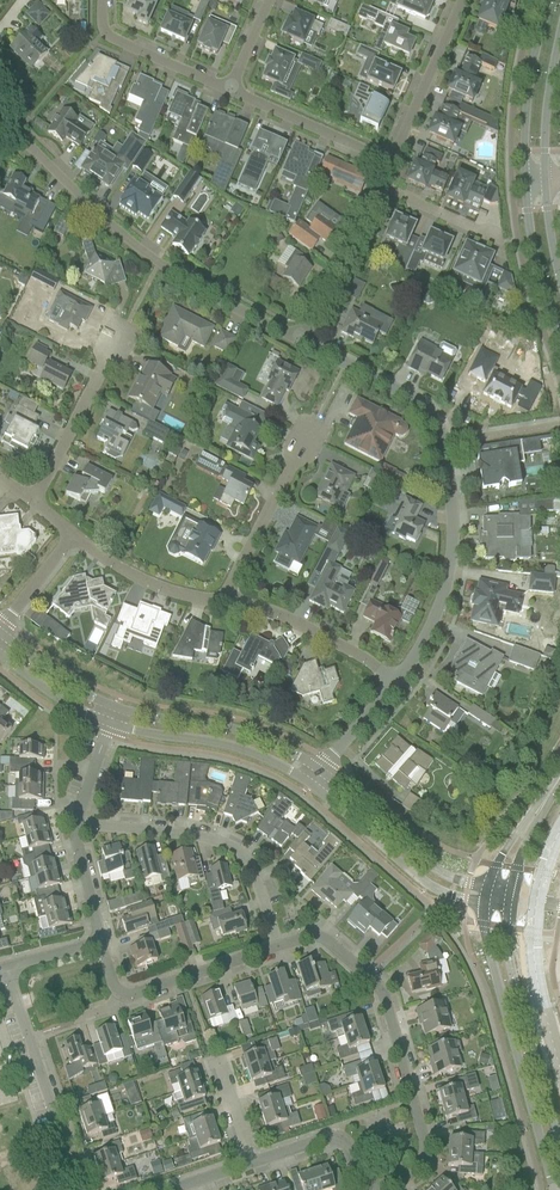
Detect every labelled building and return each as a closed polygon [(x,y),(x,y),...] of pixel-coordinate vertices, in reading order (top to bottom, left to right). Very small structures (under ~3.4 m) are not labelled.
[(127,4),(130,5),(127,11),(139,17),(137,21),(147,26),(155,6),(142,0),(128,0),(127,4)] [(210,1),(207,0),(202,0),(193,18),(188,16),(184,23),(168,16),(161,32),(184,42),(191,26),(190,26),(193,20),(200,23),(210,1)] [(305,1),(321,8),(325,0),(306,0),(305,1)] [(397,9),(415,17),(415,15),(425,19),(426,17),(427,18),(432,6),(431,6),(432,3),(425,0),(401,0),(397,9)] [(478,22),(497,30),(507,6),(515,9),(516,0),(487,0),(478,22)] [(49,15),(37,4),(27,15),(38,27),(49,15)] [(361,5),(356,16),(366,20),(367,18),(375,22),(374,24),(384,29),(382,34),(387,37),(383,46),(391,49),(390,52),(398,55),(399,53),(408,57),(414,43),(405,39),(408,35),(394,29),(397,21),(379,13),(371,9),(361,5)] [(382,14),(387,11),(385,5),(379,8),(382,14)] [(319,36),(323,26),(295,14),(291,22),(288,21),(287,23),(284,24),(282,30),(283,32),(282,35),(293,40),(292,43),(302,47),(308,31),(319,36)] [(346,39),(350,29),(330,20),(326,30),(346,39)] [(228,47),(236,29),(219,22),(216,28),(208,24),(198,46),(204,49),(203,50),(210,53),(210,52),(217,55),(221,44),(228,47)] [(33,67),(46,53),(37,44),(42,39),(30,28),(11,48),(17,55),(19,53),(33,67)] [(378,54),(369,51),(359,46),(356,55),(368,60),(364,67),(371,70),(366,81),(393,92),(400,75),(391,71),(391,70),(383,67),(374,63),(378,54)] [(282,87),(294,60),(275,52),(270,62),(268,61),(265,69),(267,70),(263,79),(273,84),(270,93),(290,102),(293,95),(285,92),(286,89),(282,87)] [(317,74),(322,64),(302,55),(297,65),(317,74)] [(494,71),(498,62),(482,55),(478,64),(467,58),(466,59),(467,59),(459,78),(454,76),(448,92),(472,102),(479,87),(472,84),(480,65),(494,71)] [(114,69),(116,64),(98,56),(88,68),(88,69),(81,77),(81,76),(75,84),(87,89),(90,82),(95,84),(89,100),(101,105),(99,109),(109,115),(112,110),(110,109),(119,88),(121,89),(127,74),(114,69)] [(153,84),(154,82),(140,76),(135,87),(133,86),(128,97),(129,97),(129,96),(143,103),(134,122),(141,125),(137,133),(138,133),(137,137),(145,143),(147,143),(169,94),(161,90),(162,88),(153,84)] [(334,77),(331,83),(341,87),(343,82),(334,77)] [(369,96),(371,91),(361,86),(353,99),(358,105),(364,111),(363,114),(360,122),(362,123),(362,125),(369,126),(377,130),(388,106),(373,99),(374,98),(369,96)] [(193,106),(195,102),(176,94),(167,114),(181,120),(172,141),(191,150),(194,143),(207,112),(193,106)] [(442,106),(441,106),(438,114),(439,114),(443,115),(440,122),(435,120),(428,135),(453,146),(459,131),(459,130),(465,117),(442,106)] [(75,123),(77,120),(63,110),(57,118),(55,117),(51,123),(53,125),(48,133),(62,142),(65,138),(80,147),(89,133),(75,123)] [(471,110),(468,118),(487,126),(485,130),(497,135),(497,121),(471,110)] [(219,113),(217,114),(215,113),(209,127),(208,127),(207,130),(204,137),(217,143),(213,152),(214,155),(224,159),(212,186),(224,195),(242,153),(237,151),(248,128),(225,117),(224,116),(219,113)] [(98,132),(92,141),(98,145),(99,146),(101,143),(105,136),(98,132)] [(277,167),(287,145),(259,132),(250,151),(254,152),(253,155),(251,155),(241,178),(258,185),(269,159),(278,163),(277,167)] [(137,137),(134,135),(119,158),(114,154),(110,155),(109,157),(96,149),(93,153),(92,153),(91,155),(91,156),(82,170),(109,188),(122,168),(127,171),(145,143),(137,137)] [(194,143),(191,150),(197,152),(200,146),(194,143)] [(306,154),(307,151),(295,145),(283,172),(297,178),(293,187),(296,188),(287,208),(270,201),(265,213),(294,224),(323,158),(314,154),(312,157),(306,154)] [(438,165),(442,156),(426,149),(422,158),(427,160),(423,170),(415,166),(408,182),(424,190),(426,186),(441,193),(441,194),(442,194),(448,180),(447,179),(447,180),(431,173),(436,164),(438,165)] [(141,173),(152,156),(144,150),(132,168),(141,173)] [(367,175),(356,171),(326,158),(318,176),(359,194),(367,175)] [(194,190),(201,181),(190,173),(174,197),(182,203),(192,189),(194,190)] [(121,202),(119,206),(136,217),(138,214),(148,220),(162,199),(161,198),(167,189),(145,174),(139,183),(134,180),(120,202),(121,202)] [(22,190),(26,183),(13,176),(1,198),(24,209),(22,213),(23,218),(24,218),(16,233),(27,239),(35,224),(37,225),(46,206),(39,202),(40,199),(33,195),(33,194),(33,193),(33,192),(32,192),(32,191),(31,191),(30,191),(29,191),(28,191),(27,192),(27,193),(22,190)] [(470,189),(473,182),(458,176),(447,200),(462,206),(464,202),(471,205),(469,209),(478,213),(478,212),(482,202),(490,206),(498,205),(497,190),(488,187),(485,195),(470,189)] [(334,216),(324,209),(317,204),(305,220),(313,226),(311,230),(298,221),(288,235),(311,252),(320,239),(326,243),(327,242),(329,243),(335,235),(333,234),(335,231),(327,225),(334,216)] [(188,223),(187,224),(171,213),(161,228),(177,239),(172,246),(176,249),(175,251),(183,256),(185,255),(188,257),(195,248),(200,241),(200,240),(204,234),(203,233),(204,230),(191,221),(190,223),(188,223)] [(63,238),(72,220),(62,215),(53,233),(63,238)] [(405,249),(415,227),(394,218),(390,226),(388,231),(385,240),(399,246),(395,254),(397,255),(394,262),(392,261),(390,266),(404,274),(413,253),(405,249)] [(276,247),(284,241),(279,232),(270,238),(276,247)] [(443,263),(452,243),(430,233),(420,256),(413,253),(404,274),(413,279),(419,263),(422,264),(426,255),(443,263)] [(106,256),(93,249),(90,238),(81,241),(85,254),(89,256),(80,275),(90,280),(91,277),(104,284),(105,289),(114,287),(111,278),(115,277),(114,273),(122,270),(119,262),(114,264),(105,259),(106,256)] [(475,248),(475,249),(466,245),(458,263),(452,276),(465,282),(466,279),(480,286),(484,277),(488,279),(493,269),(488,267),(492,257),(484,253),(484,252),(475,248)] [(299,262),(303,256),(295,251),(284,267),(288,270),(282,277),(298,288),(311,269),(299,262)] [(35,271),(30,279),(54,291),(58,283),(35,271)] [(516,297),(511,277),(503,274),(497,289),(516,297)] [(28,279),(23,276),(19,276),(17,279),(18,283),(24,287),(28,279)] [(273,297),(283,284),(273,276),(263,289),(273,297)] [(353,279),(345,293),(357,299),(365,285),(353,279)] [(59,292),(45,320),(67,331),(69,327),(76,331),(81,322),(84,323),(86,320),(92,309),(59,292)] [(435,299),(433,294),(428,292),(423,294),(421,298),(422,303),(427,306),(433,304),(435,299)] [(372,345),(379,333),(385,336),(385,335),(384,335),(391,322),(373,312),(363,306),(359,313),(352,310),(340,332),(355,340),(357,337),(372,345)] [(190,317),(174,308),(167,322),(169,323),(166,327),(160,338),(180,348),(181,345),(183,346),(184,346),(186,346),(188,345),(189,343),(190,341),(203,348),(213,329),(196,320),(196,321),(190,317)] [(227,355),(235,340),(221,333),(213,348),(227,355)] [(441,346),(439,350),(421,341),(408,367),(418,373),(420,370),(441,381),(452,359),(454,359),(457,354),(456,352),(444,345),(441,346)] [(49,354),(39,349),(35,347),(27,362),(45,372),(39,383),(48,388),(50,384),(63,391),(71,375),(46,361),(49,354)] [(493,369),(498,358),(481,350),(469,375),(485,383),(486,381),(489,383),(483,394),(493,399),(492,400),(500,404),(501,403),(511,408),(520,389),(494,376),(497,371),(493,369)] [(288,392),(298,373),(278,362),(268,381),(269,381),(260,397),(277,406),(285,390),(288,392)] [(137,383),(129,398),(136,402),(130,412),(147,420),(153,410),(151,410),(160,393),(169,397),(177,381),(170,378),(171,376),(162,371),(149,365),(139,384),(137,383)] [(247,390),(230,381),(235,371),(226,366),(216,386),(242,399),(247,390)] [(401,423),(401,422),(357,399),(349,415),(357,419),(344,445),(380,463),(394,435),(398,437),(400,437),(401,437),(402,437),(403,436),(404,436),(405,435),(406,434),(406,433),(406,432),(406,430),(406,429),(406,428),(406,427),(405,426),(404,425),(401,423)] [(225,404),(221,411),(222,421),(230,426),(235,428),(227,443),(225,447),(242,456),(242,455),(253,461),(260,447),(254,444),(261,431),(259,431),(252,427),(255,420),(245,414),(237,410),(225,404)] [(39,417),(34,415),(17,406),(11,417),(10,417),(7,417),(5,422),(5,425),(10,427),(4,437),(12,441),(9,447),(17,451),(16,454),(27,460),(33,448),(30,446),(34,439),(35,440),(39,432),(33,429),(39,417)] [(132,423),(109,411),(102,425),(104,426),(97,439),(103,442),(106,456),(114,460),(122,457),(131,439),(125,436),(128,430),(132,432),(137,431),(135,425),(132,423)] [(167,447),(173,435),(149,422),(143,434),(167,447)] [(492,456),(477,459),(479,467),(483,470),(480,474),(483,491),(498,489),(498,490),(499,490),(498,488),(502,483),(503,483),(508,486),(508,487),(515,486),(510,455),(521,453),(522,454),(539,451),(537,439),(491,447),(492,456)] [(202,453),(195,467),(218,479),(219,477),(222,478),(221,479),(230,483),(220,502),(230,508),(231,506),(234,500),(243,505),(252,488),(242,483),(246,475),(228,466),(227,468),(225,467),(225,465),(202,453)] [(392,479),(396,471),(383,464),(378,472),(392,479)] [(355,477),(342,470),(331,465),(315,496),(342,509),(349,495),(346,494),(355,477)] [(104,495),(112,480),(87,467),(79,481),(74,478),(66,495),(80,502),(84,495),(98,494),(99,492),(104,495)] [(376,493),(384,476),(371,470),(363,487),(376,493)] [(157,494),(153,503),(163,509),(180,518),(181,517),(185,508),(159,495),(157,494)] [(422,506),(411,501),(404,497),(392,520),(398,523),(392,534),(405,541),(406,539),(415,543),(425,524),(415,519),(422,506)] [(552,500),(551,500),(551,498),(535,501),(535,503),(534,503),(535,513),(552,513),(552,500)] [(18,527),(17,516),(0,519),(0,550),(16,548),(17,555),(22,559),(36,542),(35,537),(28,531),(18,533),(17,527),(18,527)] [(529,517),(519,518),(519,516),(498,516),(498,518),(482,518),(482,534),(486,534),(486,540),(483,540),(480,542),(481,550),(484,550),(485,560),(503,559),(503,560),(505,563),(514,562),(515,560),(518,560),(518,561),(530,560),(530,549),(519,549),(519,533),(528,533),(530,530),(529,517)] [(204,565),(219,535),(184,517),(179,527),(185,531),(178,544),(175,543),(170,545),(168,549),(169,553),(173,555),(178,554),(179,552),(204,565)] [(274,565),(274,564),(288,571),(293,561),(295,563),(306,542),(311,541),(317,528),(297,517),(286,540),(282,538),(275,552),(278,554),(273,564),(274,565)] [(333,534),(336,527),(324,521),(324,522),(323,521),(320,527),(321,527),(318,532),(330,538),(332,534),(333,534)] [(338,555),(349,534),(337,527),(326,548),(338,555)] [(383,557),(381,562),(387,565),(390,561),(383,557)] [(333,585),(341,569),(329,562),(309,601),(319,607),(321,602),(343,613),(355,591),(342,584),(339,588),(333,585)] [(381,562),(374,574),(382,578),(388,566),(387,565),(381,562)] [(555,577),(543,576),(530,575),(528,592),(554,594),(555,577)] [(111,620),(104,617),(116,595),(104,588),(102,580),(86,583),(85,576),(74,578),(52,606),(69,619),(74,612),(72,604),(89,600),(96,604),(96,607),(100,609),(93,623),(105,630),(111,620)] [(507,588),(492,585),(480,583),(477,596),(475,595),(471,597),(470,603),(472,607),(474,608),(471,621),(499,627),(502,612),(518,616),(523,596),(506,592),(507,588)] [(384,608),(384,607),(371,601),(363,617),(375,623),(370,633),(390,643),(393,637),(392,636),(394,632),(395,632),(401,621),(408,625),(418,606),(393,610),(392,612),(384,608)] [(150,610),(150,608),(140,605),(137,612),(130,609),(123,629),(119,627),(115,638),(114,638),(110,647),(120,651),(123,642),(129,644),(132,638),(143,642),(142,645),(155,650),(164,626),(166,627),(170,618),(150,610)] [(63,644),(70,635),(48,619),(39,631),(63,644)] [(204,633),(205,629),(190,622),(185,632),(171,658),(191,661),(192,652),(206,654),(205,660),(216,662),(217,656),(219,656),(220,649),(221,649),(221,646),(220,645),(222,635),(204,633)] [(268,644),(255,637),(255,636),(255,635),(254,635),(254,634),(253,634),(252,634),(251,634),(251,635),(241,654),(233,651),(222,672),(237,680),(242,670),(250,674),(252,670),(253,670),(254,669),(254,668),(253,668),(253,667),(258,658),(275,667),(279,659),(283,661),(289,650),(282,638),(273,644),(272,643),(271,643),(270,643),(269,643),(269,644),(268,644)] [(474,645),(473,646),(465,642),(451,668),(453,670),(448,679),(482,697),(503,658),(491,651),(490,653),(474,645)] [(534,672),(540,656),(513,646),(507,663),(534,672)] [(334,668),(319,673),(315,661),(303,665),(289,691),(302,697),(319,692),(323,705),(334,702),(332,696),(339,683),(334,668)] [(458,708),(445,700),(435,693),(429,701),(433,704),(423,719),(449,737),(452,737),(453,737),(454,736),(455,735),(456,734),(457,732),(458,730),(458,728),(457,727),(457,726),(449,721),(458,708)] [(489,729),(494,721),(472,706),(467,714),(489,729)] [(8,713),(1,708),(0,709),(0,743),(11,729),(1,722),(8,713)] [(417,751),(415,753),(397,737),(389,746),(391,748),(382,758),(382,757),(375,765),(404,791),(421,772),(417,768),(418,767),(426,773),(433,762),(417,751)] [(43,760),(43,746),(20,746),(19,759),(9,759),(9,766),(15,767),(35,767),(35,760),(43,760)] [(150,803),(154,761),(140,760),(138,781),(122,780),(120,801),(142,803),(142,802),(150,803)] [(190,765),(177,763),(176,763),(174,785),(158,783),(156,805),(177,807),(177,806),(186,807),(190,765)] [(204,780),(209,766),(191,765),(188,807),(196,808),(196,811),(204,813),(205,809),(216,813),(222,794),(220,789),(206,785),(204,780)] [(35,767),(15,767),(9,766),(9,774),(15,774),(15,787),(43,788),(43,774),(35,774),(35,767)] [(250,780),(240,776),(236,775),(223,814),(232,818),(232,819),(235,825),(240,822),(246,824),(248,818),(258,814),(250,799),(244,797),(250,780)] [(42,801),(43,788),(15,787),(14,800),(12,800),(11,811),(33,811),(33,808),(34,808),(34,801),(42,801)] [(292,835),(297,839),(303,833),(305,830),(297,825),(294,829),(284,823),(283,824),(280,822),(293,804),(278,793),(256,831),(266,838),(267,838),(281,848),(287,838),(289,839),(292,835)] [(45,819),(37,821),(35,814),(16,819),(18,826),(22,825),(25,838),(48,832),(45,819)] [(48,846),(52,845),(48,832),(25,838),(19,839),(23,852),(24,851),(26,859),(50,853),(48,846)] [(294,854),(289,859),(292,862),(293,860),(297,864),(294,867),(301,873),(300,874),(309,882),(342,845),(330,835),(323,843),(322,845),(323,846),(317,853),(311,848),(309,849),(303,844),(308,838),(303,833),(297,839),(303,844),(294,854)] [(102,863),(97,864),(100,878),(105,876),(122,872),(125,882),(135,879),(129,853),(122,854),(119,845),(101,850),(104,862),(102,863)] [(153,849),(136,853),(143,881),(150,879),(159,877),(161,884),(170,881),(164,856),(156,858),(153,849)] [(200,864),(193,866),(190,852),(171,857),(178,882),(187,880),(188,887),(205,882),(200,864)] [(23,860),(22,860),(24,866),(28,869),(30,879),(35,878),(58,872),(55,859),(51,860),(50,853),(26,859),(23,860)] [(207,883),(205,883),(213,913),(224,910),(223,905),(221,905),(218,891),(232,887),(226,865),(209,870),(211,877),(206,878),(207,883)] [(332,867),(311,891),(320,899),(322,897),(336,909),(343,901),(345,903),(346,902),(347,901),(352,895),(358,899),(359,898),(365,891),(358,884),(353,884),(353,882),(345,875),(341,875),(332,867)] [(365,891),(378,876),(371,870),(358,884),(365,891)] [(38,890),(34,891),(36,899),(56,894),(54,887),(57,886),(62,885),(58,872),(35,878),(38,890)] [(147,892),(140,894),(142,902),(149,900),(147,892)] [(65,899),(62,900),(60,893),(56,894),(36,899),(32,900),(37,919),(68,911),(65,899)] [(125,908),(141,903),(139,894),(122,899),(125,908)] [(386,939),(397,927),(391,922),(392,922),(367,900),(347,922),(355,929),(356,928),(364,934),(369,928),(379,937),(381,934),(386,939)] [(131,916),(121,920),(126,936),(138,932),(146,929),(147,929),(149,928),(147,922),(156,919),(151,902),(140,906),(129,910),(131,916)] [(241,914),(232,917),(230,909),(208,916),(212,929),(217,927),(220,928),(222,937),(235,933),(235,935),(247,931),(241,914)] [(64,926),(72,924),(68,911),(37,919),(37,920),(38,920),(41,932),(37,933),(39,940),(66,934),(64,926)] [(25,915),(18,917),(20,924),(27,922),(25,915)] [(184,924),(183,922),(181,916),(165,921),(168,929),(175,927),(184,924)] [(187,933),(195,931),(192,922),(184,924),(187,933)] [(187,933),(184,924),(175,927),(184,954),(193,951),(187,933)] [(434,947),(441,941),(433,932),(418,946),(426,955),(427,954),(429,963),(419,966),(422,974),(407,978),(411,993),(426,989),(426,991),(440,987),(438,977),(441,976),(438,962),(443,961),(441,955),(438,951),(434,947)] [(151,943),(159,941),(157,933),(137,939),(139,946),(130,950),(131,953),(132,952),(137,967),(157,961),(151,943)] [(0,942),(0,950),(8,948),(6,941),(0,942)] [(310,962),(297,966),(301,978),(306,993),(318,989),(318,991),(320,990),(331,987),(338,985),(334,973),(327,975),(324,963),(312,967),(310,962)] [(270,987),(264,989),(269,1005),(282,1001),(284,1007),(297,1003),(299,1008),(303,1007),(301,1002),(301,1001),(294,981),(287,984),(283,971),(274,974),(274,975),(268,978),(270,987)] [(261,988),(252,991),(249,982),(233,988),(242,1012),(257,1007),(257,1010),(267,1007),(261,988)] [(232,1006),(224,1009),(219,992),(202,998),(209,1021),(220,1017),(223,1025),(237,1021),(232,1006)] [(453,1019),(447,1020),(443,1004),(416,1011),(419,1023),(422,1022),(425,1036),(434,1033),(435,1038),(444,1036),(442,1031),(455,1028),(453,1019)] [(187,1013),(180,1015),(177,1006),(159,1012),(169,1045),(179,1042),(178,1040),(194,1035),(187,1013)] [(308,1024),(318,1021),(313,1008),(304,1011),(305,1015),(308,1024)] [(308,1024),(305,1015),(304,1011),(305,1015),(300,1017),(303,1026),(308,1024)] [(155,1023),(148,1026),(145,1014),(141,1016),(142,1018),(127,1023),(137,1052),(162,1043),(155,1023)] [(334,1020),(327,1022),(330,1034),(335,1032),(337,1040),(344,1038),(365,1031),(361,1019),(360,1019),(347,1023),(345,1016),(334,1020)] [(240,1039),(251,1036),(247,1021),(236,1024),(240,1039)] [(309,1032),(320,1029),(318,1021),(308,1024),(303,1026),(299,1027),(300,1032),(308,1029),(309,1032)] [(125,1039),(118,1041),(113,1027),(96,1033),(104,1058),(121,1052),(123,1059),(131,1057),(125,1039)] [(340,1061),(346,1059),(358,1055),(355,1048),(369,1044),(365,1031),(344,1038),(347,1046),(336,1049),(340,1061)] [(90,1048),(82,1050),(78,1039),(64,1044),(71,1066),(64,1069),(69,1081),(83,1073),(82,1069),(96,1065),(90,1048)] [(265,1056),(279,1051),(276,1039),(254,1046),(255,1050),(250,1052),(251,1055),(243,1058),(243,1059),(240,1060),(243,1070),(247,1069),(247,1070),(267,1063),(265,1056)] [(434,1075),(460,1068),(453,1043),(429,1049),(433,1063),(431,1064),(434,1075)] [(487,1067),(490,1057),(480,1054),(477,1064),(487,1067)] [(281,1068),(275,1070),(272,1062),(267,1063),(247,1070),(251,1083),(265,1078),(267,1085),(285,1079),(281,1068)] [(360,1084),(380,1077),(376,1064),(362,1069),(360,1062),(342,1068),(346,1080),(357,1076),(360,1084)] [(300,1078),(313,1074),(311,1066),(297,1070),(300,1078)] [(196,1073),(183,1077),(181,1070),(167,1075),(171,1087),(177,1085),(180,1092),(173,1094),(201,1086),(196,1073)] [(448,1090),(438,1093),(442,1106),(464,1100),(462,1092),(472,1090),(476,1082),(474,1075),(452,1082),(453,1089),(448,1090)] [(353,1086),(348,1087),(355,1107),(373,1101),(370,1094),(384,1089),(380,1077),(360,1084),(353,1086)] [(104,1083),(98,1085),(101,1093),(107,1091),(104,1083)] [(191,1103),(205,1098),(201,1086),(173,1094),(180,1114),(194,1109),(191,1103)] [(280,1101),(291,1098),(287,1086),(269,1092),(271,1099),(258,1103),(262,1116),(288,1107),(282,1109),(280,1101)] [(135,1090),(126,1093),(131,1107),(140,1103),(135,1090)] [(83,1124),(103,1118),(114,1114),(107,1095),(90,1100),(92,1107),(79,1112),(83,1124)] [(494,1121),(506,1118),(502,1099),(490,1102),(494,1121)] [(473,1106),(466,1108),(464,1100),(442,1106),(446,1120),(461,1116),(463,1123),(477,1119),(473,1106)] [(323,1106),(314,1109),(318,1122),(327,1119),(323,1106)] [(139,1115),(145,1114),(142,1107),(135,1109),(136,1113),(139,1115)] [(296,1113),(290,1115),(288,1107),(262,1116),(266,1128),(280,1124),(282,1131),(300,1125),(296,1113)] [(329,1117),(336,1115),(333,1107),(326,1109),(329,1117)] [(173,1120),(180,1118),(176,1111),(171,1114),(173,1120)] [(104,1118),(114,1114),(103,1118),(83,1124),(87,1137),(100,1132),(103,1139),(116,1135),(112,1123),(106,1125),(104,1118)] [(212,1119),(198,1123),(196,1116),(182,1121),(186,1132),(192,1130),(195,1138),(187,1140),(187,1141),(216,1131),(212,1119)] [(142,1143),(152,1140),(149,1130),(139,1133),(142,1143)] [(206,1148),(220,1144),(216,1131),(187,1141),(190,1149),(187,1150),(190,1161),(209,1155),(206,1148)] [(484,1147),(484,1133),(465,1132),(465,1140),(449,1139),(449,1153),(471,1154),(472,1146),(484,1147)] [(157,1150),(164,1148),(162,1140),(155,1142),(157,1150)] [(116,1155),(122,1153),(119,1142),(105,1146),(107,1153),(94,1158),(98,1170),(118,1163),(116,1155)] [(449,1153),(448,1167),(457,1167),(463,1168),(463,1175),(482,1176),(483,1163),(483,1155),(471,1154),(449,1153)] [(154,1176),(163,1173),(159,1161),(150,1164),(154,1176)] [(133,1168),(121,1172),(118,1163),(98,1170),(102,1183),(116,1178),(118,1186),(136,1179),(133,1168)] [(330,1175),(327,1167),(313,1171),(320,1189),(345,1189),(339,1172),(330,1175)] [(313,1171),(297,1176),(300,1185),(294,1188),(295,1189),(320,1189),(313,1171)] [(442,1179),(432,1189),(433,1189),(452,1189),(442,1179)]
